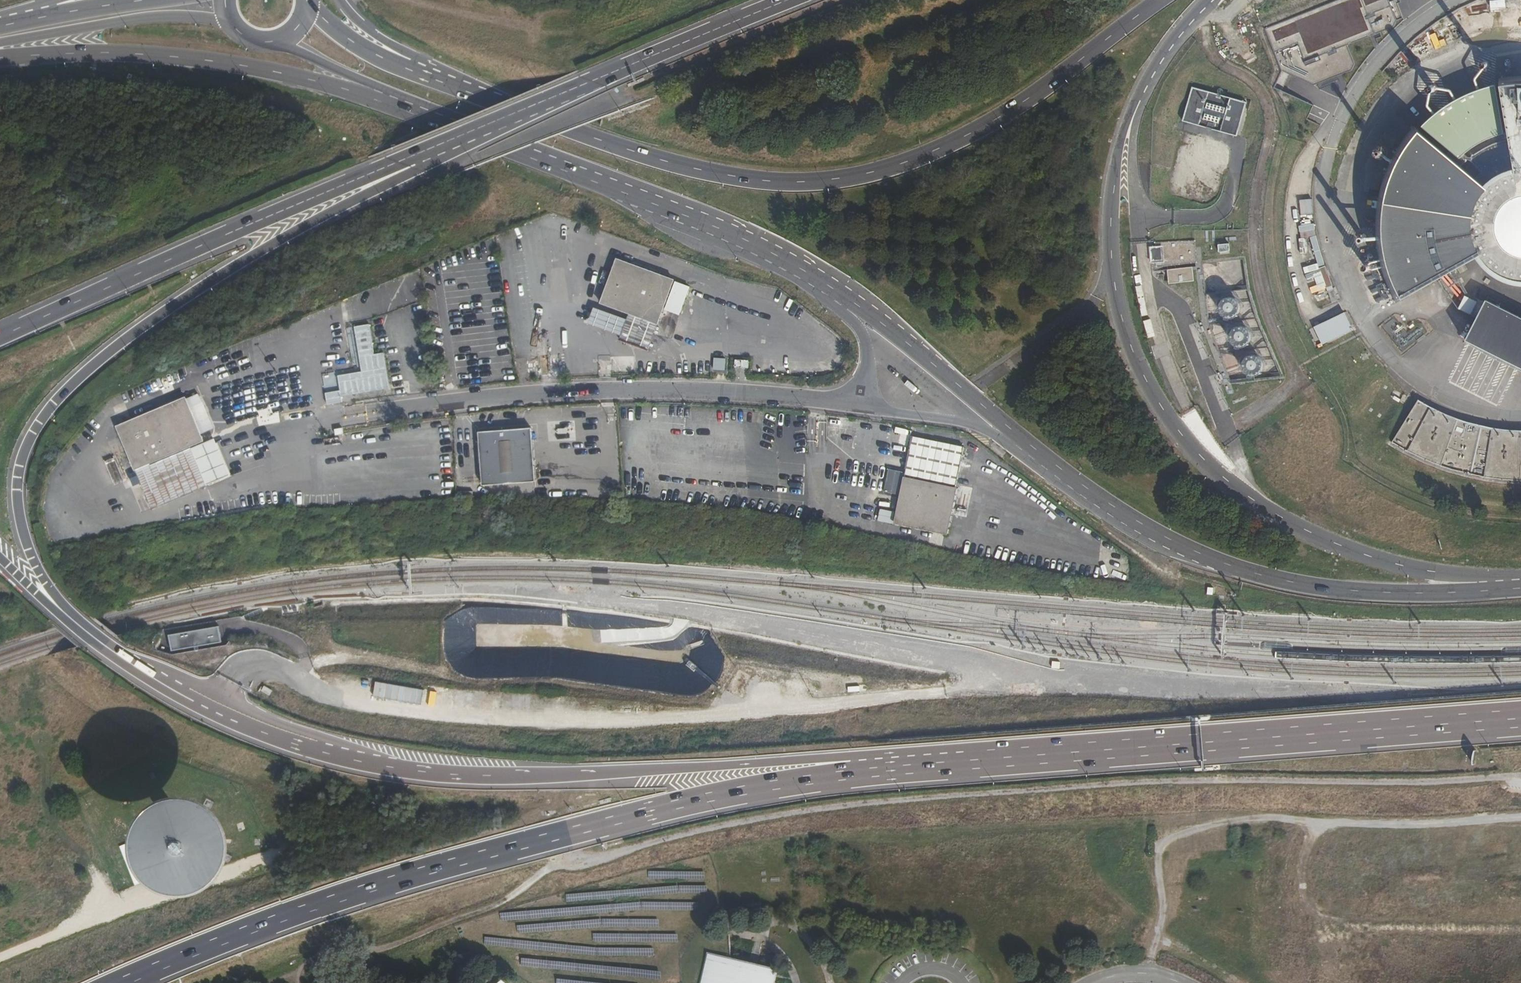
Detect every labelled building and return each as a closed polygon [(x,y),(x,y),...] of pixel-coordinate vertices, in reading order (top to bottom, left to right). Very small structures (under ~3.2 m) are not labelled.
[(1268,30),(1277,52),(1298,44),(1305,60),(1373,34),(1366,16),(1391,6),(1388,0),(1347,0),(1268,30)] [(1510,77),(1499,78),(1515,174),(1508,176),(1502,180),(1495,184),(1490,189),(1414,126),(1408,133),(1401,142),(1395,152),(1390,162),(1386,173),(1382,184),(1379,195),(1377,206),(1376,218),(1376,229),(1376,241),(1378,252),(1380,263),(1383,274),(1387,285),(1391,296),(1397,306),(1483,255),(1485,258),(1489,263),(1493,268),(1498,272),(1504,275),(1510,278),(1516,279),(1520,280),(1520,76),(1510,77)] [(1428,121),(1423,126),(1460,158),(1470,150),(1481,143),(1492,137),(1505,133),(1497,84),(1485,87),(1476,91),(1463,97),(1446,106),(1437,113),(1428,121)] [(1192,87),(1182,121),(1237,137),(1246,102),(1192,87)] [(1155,268),(1197,263),(1196,240),(1154,242),(1154,246),(1149,247),(1150,264),(1155,263),(1155,268)] [(658,325),(674,279),(603,252),(586,300),(628,314),(658,325)] [(1488,301),(1468,342),(1520,368),(1520,318),(1488,301)] [(658,325),(628,314),(625,322),(591,310),(584,330),(648,353),(658,325)] [(735,370),(735,378),(747,378),(747,370),(735,370)] [(200,393),(187,399),(191,408),(204,403),(200,393)] [(117,426),(136,470),(191,447),(204,441),(202,434),(197,423),(191,408),(187,399),(186,397),(117,426)] [(1394,441),(1400,445),(1413,453),(1428,461),(1438,465),(1447,468),(1457,472),(1469,474),(1479,477),(1491,478),(1501,480),(1515,480),(1520,480),(1520,433),(1518,433),(1503,432),(1485,429),(1466,423),(1454,419),(1440,413),(1430,408),(1424,404),(1417,401),(1394,441)] [(210,418),(197,423),(202,434),(214,429),(210,418)] [(530,430),(477,434),(481,486),(535,482),(530,430)] [(116,432),(111,434),(116,448),(122,446),(116,432)] [(895,514),(893,524),(933,533),(952,526),(967,449),(913,437),(904,475),(899,499),(895,514)] [(191,447),(136,470),(138,476),(141,483),(152,509),(207,485),(191,447)] [(884,495),(899,499),(904,475),(889,472),(884,495)] [(141,483),(138,476),(132,478),(130,479),(133,487),(141,483)] [(878,521),(893,524),(895,514),(881,510),(878,521)] [(208,788),(191,785),(181,786),(165,793),(157,800),(147,814),(144,825),(143,842),(147,853),(156,868),(174,880),(196,883),(207,881),(222,874),(236,857),(242,833),(241,824),(234,808),(218,792),(208,788)] [(704,955),(698,982),(775,982),(777,972),(755,967),(749,966),(704,955)]
